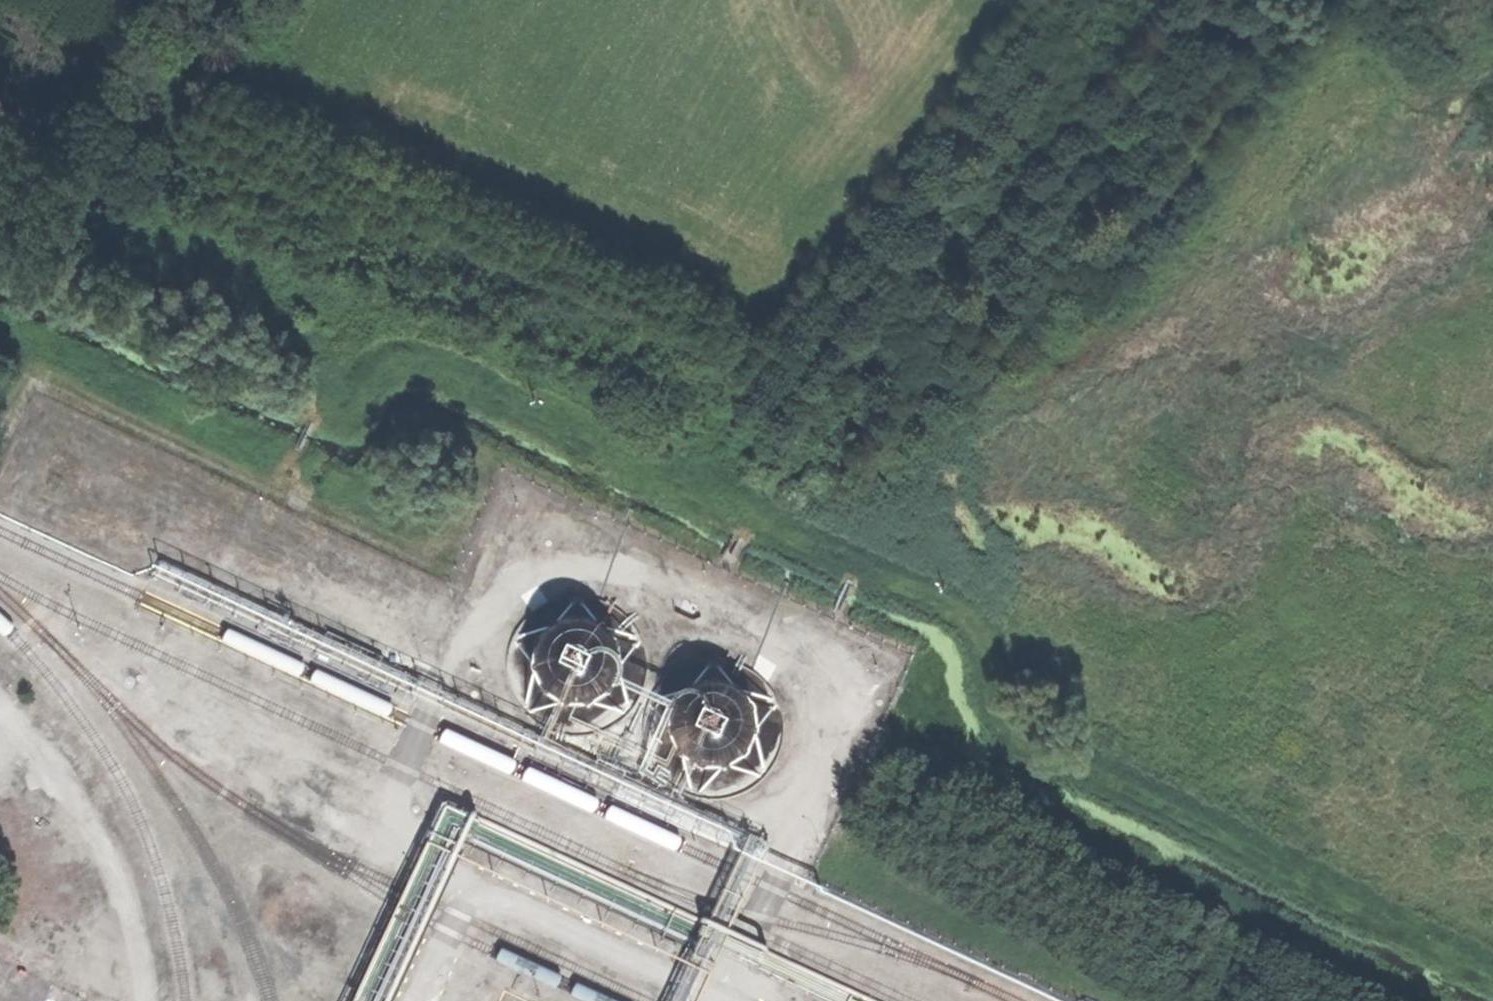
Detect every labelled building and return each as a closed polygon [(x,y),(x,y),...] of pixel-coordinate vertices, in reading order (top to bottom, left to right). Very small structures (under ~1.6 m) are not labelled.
[(494,694),(750,814),(807,692),(551,572),(494,694)] [(548,996),(524,985),(516,1000),(545,1000),(548,996)]
